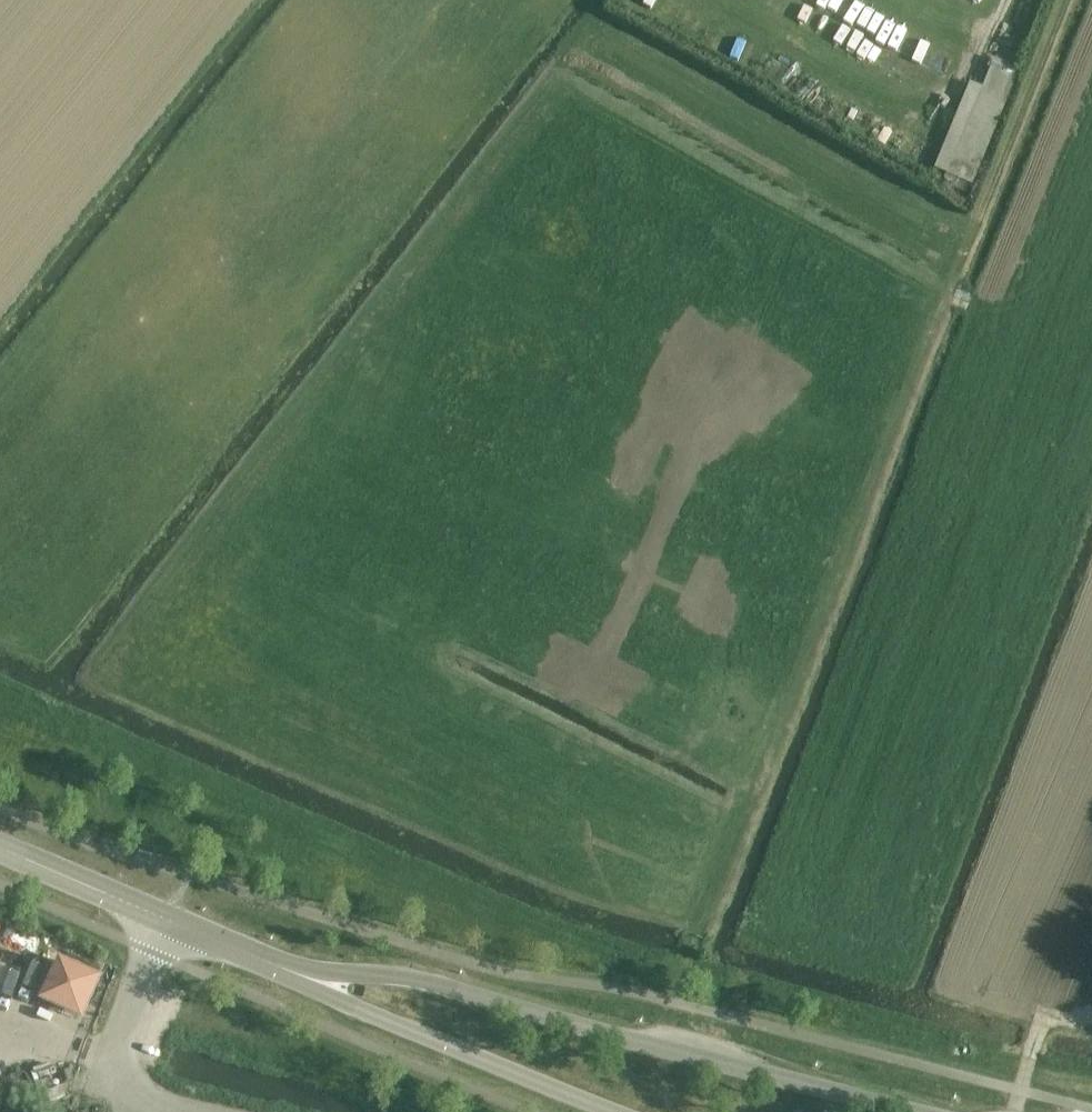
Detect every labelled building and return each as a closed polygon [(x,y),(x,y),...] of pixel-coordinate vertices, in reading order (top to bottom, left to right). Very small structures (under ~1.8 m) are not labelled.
[(60,962),(44,999),(82,1016),(98,979),(60,962)]
